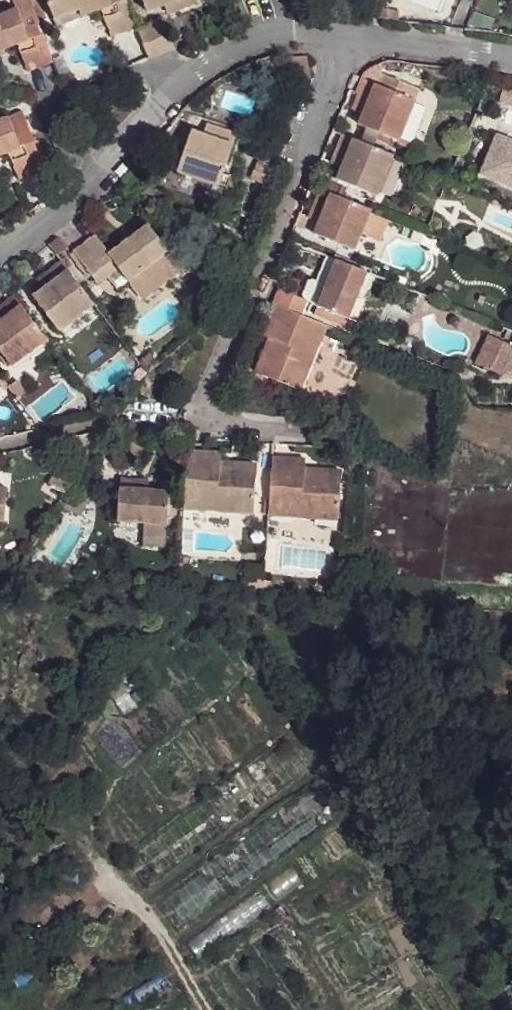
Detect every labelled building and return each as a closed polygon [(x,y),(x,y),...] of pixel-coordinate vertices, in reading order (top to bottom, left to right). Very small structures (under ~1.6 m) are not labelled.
[(25,24),(38,18),(31,0),(15,0),(25,24)] [(55,13),(86,0),(49,0),(55,13)] [(55,13),(58,22),(91,8),(88,0),(86,0),(55,13)] [(91,8),(102,3),(113,30),(137,19),(130,0),(88,0),(91,8)] [(4,35),(7,42),(18,38),(28,64),(52,55),(42,28),(29,34),(25,24),(17,4),(0,11),(0,36),(4,35)] [(176,39),(165,11),(139,22),(151,50),(176,39)] [(38,18),(25,24),(29,34),(42,28),(38,18)] [(365,75),(356,97),(367,101),(365,109),(360,121),(399,137),(421,83),(381,67),(376,79),(365,75)] [(356,97),(354,105),(365,109),(367,101),(356,97)] [(1,151),(11,146),(21,172),(48,163),(34,127),(19,133),(11,112),(0,116),(0,150),(1,151)] [(210,120),(207,130),(215,133),(219,123),(210,120)] [(221,182),(235,141),(238,131),(219,123),(215,133),(207,130),(194,125),(179,166),(221,182)] [(339,175),(379,191),(395,149),(345,129),(337,151),(347,155),(344,162),(339,175)] [(496,134),(479,175),(511,189),(511,141),(496,134)] [(347,155),(337,151),(334,159),(344,162),(347,155)] [(375,204),(325,185),(316,206),(327,210),(324,219),(319,231),(359,246),(365,229),(373,208),(375,204)] [(316,206),(313,216),(324,219),(327,210),(316,206)] [(391,214),(373,208),(365,229),(383,236),(391,214)] [(80,252),(104,284),(118,274),(110,264),(118,259),(125,269),(148,300),(178,275),(164,257),(173,250),(153,224),(114,254),(100,237),(80,252)] [(64,239),(54,246),(63,257),(73,250),(64,239)] [(342,257),(333,254),(323,280),(332,283),(342,257)] [(326,300),(324,305),(354,317),(356,313),(373,269),(342,257),(332,283),(326,300)] [(110,264),(118,274),(125,269),(118,259),(110,264)] [(38,295),(64,330),(71,325),(99,305),(65,260),(49,273),(56,282),(48,288),(38,295)] [(41,277),(48,288),(56,282),(49,273),(41,277)] [(314,279),(309,291),(311,294),(326,300),(332,283),(323,280),(317,277),(314,279)] [(314,298),(286,287),(280,302),(308,313),(314,298)] [(2,322),(0,324),(0,338),(19,364),(52,339),(18,294),(4,306),(11,316),(2,322)] [(308,313),(280,302),(268,332),(278,336),(283,338),(271,374),(309,388),(333,323),(308,313)] [(354,317),(324,305),(322,312),(352,323),(354,317)] [(2,322),(11,316),(4,306),(0,309),(0,319),(2,322)] [(354,317),(352,323),(360,326),(363,316),(356,313),(354,317)] [(484,360),(511,370),(511,338),(496,332),(484,360)] [(278,336),(264,371),(271,374),(283,338),(278,336)] [(136,382),(143,376),(136,368),(129,374),(136,382)] [(8,381),(17,394),(28,385),(19,373),(8,381)] [(74,481),(87,456),(71,447),(58,472),(74,481)] [(192,453),(189,511),(256,515),(259,472),(222,471),(222,464),(223,455),(192,453)] [(311,469),(312,460),(278,458),(275,515),(345,520),(349,478),(312,474),(311,469)] [(222,471),(259,472),(260,465),(222,464),(222,471)] [(349,478),(348,471),(311,469),(312,474),(349,478)] [(58,472),(49,490),(64,498),(71,486),(74,481),(58,472)] [(6,515),(9,482),(0,481),(0,515),(6,515)] [(122,491),(148,492),(149,483),(123,481),(122,491)] [(64,498),(62,501),(83,511),(96,484),(71,486),(64,498)] [(148,492),(122,491),(120,523),(146,524),(144,539),(176,541),(179,511),(171,510),(172,493),(148,492)]
